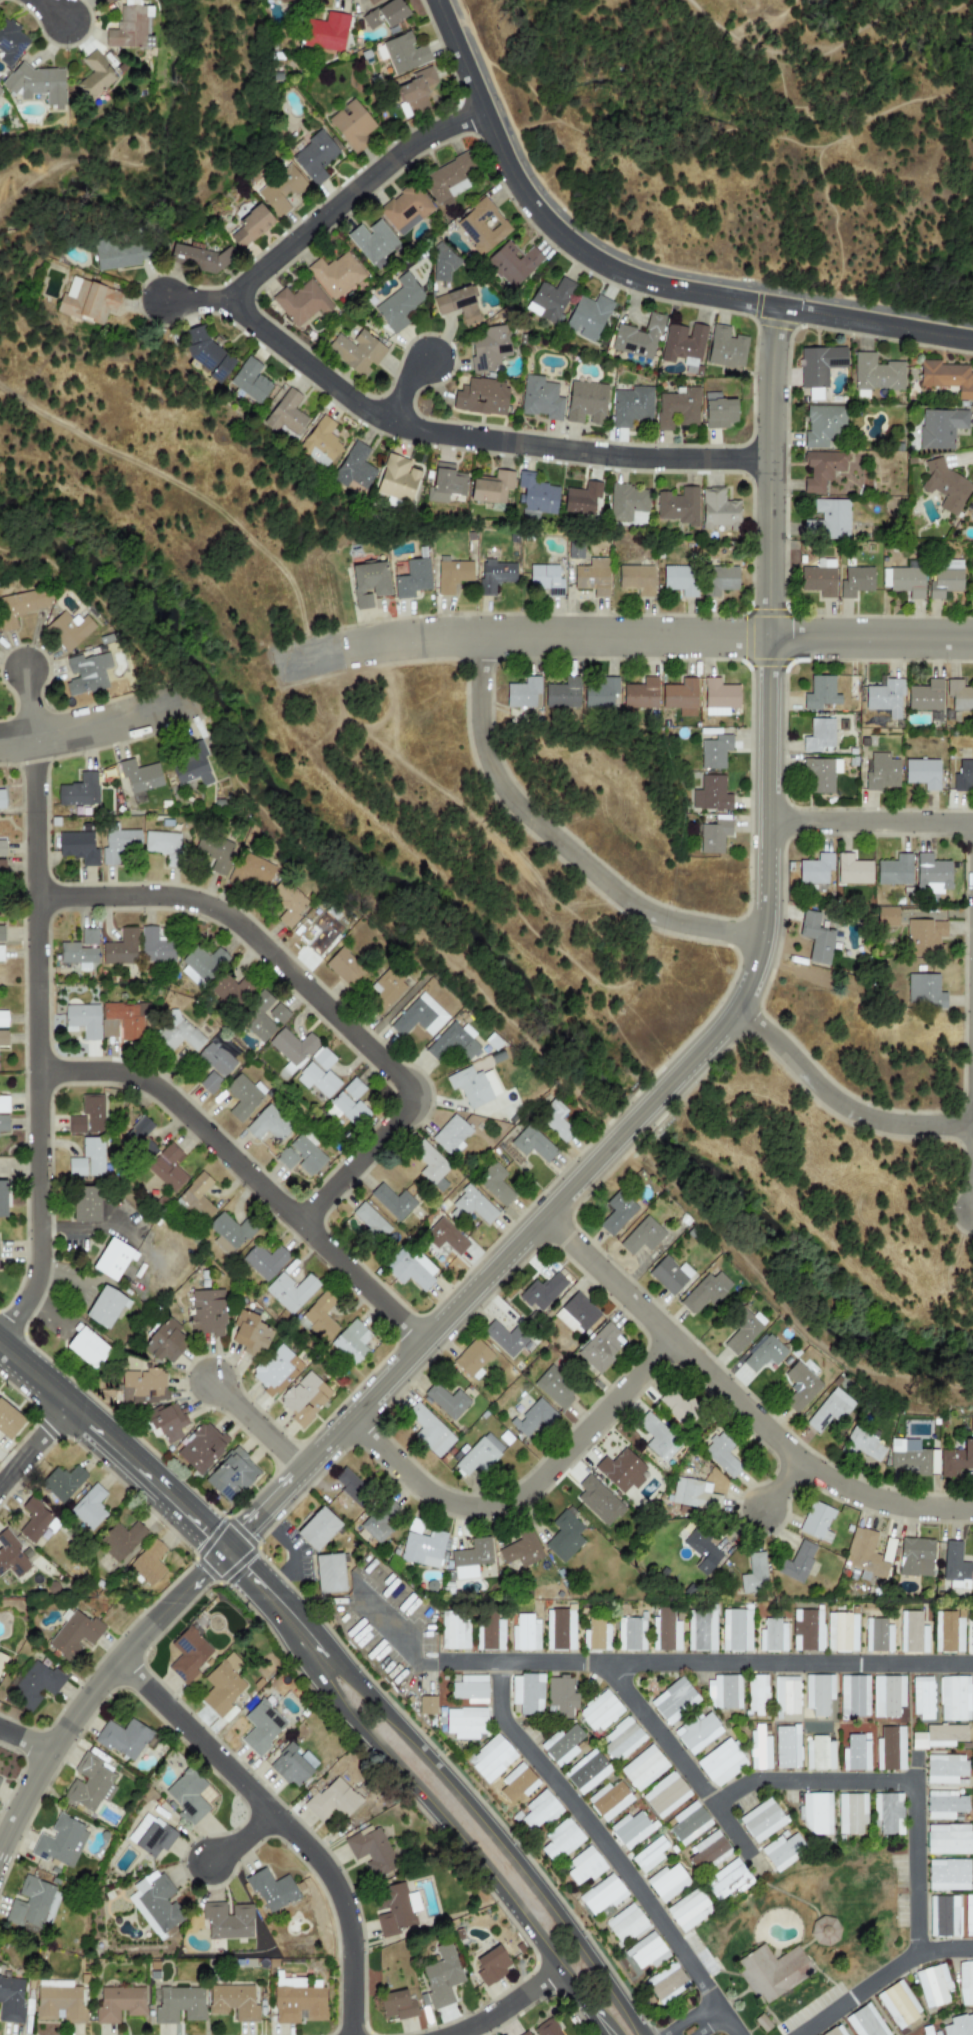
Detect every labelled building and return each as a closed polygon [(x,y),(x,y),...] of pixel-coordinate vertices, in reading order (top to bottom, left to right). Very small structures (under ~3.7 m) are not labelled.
[(383,22),(387,29),(409,15),(399,0),(389,0),(361,19),(369,30),(383,22)] [(104,47),(150,48),(150,6),(118,5),(117,30),(104,30),(104,47)] [(343,52),(348,15),(326,12),(325,21),(305,19),(301,47),(343,52)] [(29,41),(16,31),(19,28),(1,15),(0,16),(0,53),(2,54),(0,58),(0,63),(8,69),(29,41)] [(381,43),(394,75),(430,61),(424,45),(415,48),(409,32),(381,43)] [(91,72),(75,85),(88,101),(117,78),(93,50),(81,60),(91,72)] [(396,87),(402,103),(398,105),(403,118),(429,108),(425,97),(432,95),(429,86),(437,83),(431,66),(411,74),(413,80),(396,87)] [(63,68),(18,68),(18,73),(3,73),(3,91),(19,91),(19,100),(30,100),(30,95),(45,95),(45,106),(54,106),(54,110),(63,110),(63,68)] [(326,120),(355,155),(369,143),(363,137),(376,127),(353,98),(326,120)] [(327,177),(320,169),(340,153),(321,130),(289,157),(315,187),(327,177)] [(422,175),(439,212),(454,205),(450,196),(469,188),(463,174),(474,169),(467,154),(422,175)] [(278,219),(291,209),(285,202),(306,184),(289,164),(255,192),(278,219)] [(377,209),(398,237),(434,209),(412,182),(377,209)] [(511,231),(485,198),(454,222),(479,256),(511,231)] [(274,222),(258,204),(236,222),(240,227),(228,237),(239,251),(274,222)] [(371,266),(399,244),(378,219),(365,230),(360,224),(346,235),(371,266)] [(97,271),(140,264),(135,238),(93,246),(97,271)] [(484,262),(510,290),(543,259),(532,246),(521,256),(507,240),(484,262)] [(227,256),(172,243),(167,262),(223,275),(227,256)] [(432,282),(448,282),(449,268),(458,268),(459,250),(433,249),(432,282)] [(306,268),(332,301),(365,275),(346,250),(325,267),(318,258),(306,268)] [(373,308),(393,335),(407,324),(401,317),(425,298),(406,272),(394,280),(400,287),(373,308)] [(541,281),(528,303),(541,310),(538,316),(553,324),(576,285),(561,277),(554,289),(541,281)] [(55,312),(102,324),(106,311),(115,314),(120,291),(70,278),(66,294),(60,293),(55,312)] [(270,298),(294,328),(318,310),(322,316),(333,308),(310,278),(290,294),(284,287),(270,298)] [(432,297),(437,316),(458,310),(463,326),(480,322),(471,287),(432,297)] [(579,296),(562,329),(593,343),(612,302),(596,295),(593,302),(579,296)] [(653,360),(663,316),(648,312),(644,331),(616,324),(610,350),(653,360)] [(660,361),(673,363),(674,362),(698,366),(705,326),(689,323),(688,328),(666,324),(660,361)] [(742,370),(746,338),(728,335),(729,327),(712,324),(706,365),(742,370)] [(186,334),(191,339),(181,352),(218,382),(236,360),(193,325),(186,334)] [(472,372),(500,370),(499,358),(510,357),(507,325),(478,328),(478,336),(469,337),(472,372)] [(337,333),(324,351),(364,379),(386,349),(359,330),(350,343),(337,333)] [(845,368),(845,347),(799,348),(800,388),(827,387),(827,368),(845,368)] [(903,390),(903,363),(874,363),(874,353),(853,353),(853,390),(903,390)] [(262,366),(248,356),(228,382),(257,405),(271,386),(256,374),(262,366)] [(972,400),(972,381),(969,381),(969,365),(938,365),(938,361),(919,360),(919,386),(957,387),(956,400),(972,400)] [(561,421),(563,398),(556,398),(557,384),(543,382),(543,377),(523,375),(520,414),(545,416),(545,420),(561,421)] [(453,411),(505,415),(508,382),(467,378),(467,386),(456,385),(453,411)] [(565,422),(585,424),(585,423),(602,426),(607,385),(570,380),(565,422)] [(280,424),(296,436),(308,419),(293,409),(301,397),(287,387),(262,424),(274,432),(280,424)] [(652,387),(630,387),(630,390),(612,390),(612,428),(630,429),(631,422),(651,422),(652,387)] [(657,431),(672,431),(672,415),(678,415),(678,425),(698,426),(698,387),(684,387),(684,394),(657,394),(657,431)] [(808,400),(822,400),(821,388),(808,388),(808,400)] [(705,429),(728,428),(728,423),(736,423),(735,399),(720,399),(719,392),(703,393),(705,429)] [(832,448),(832,437),(844,437),(844,406),(807,406),(806,432),(803,432),(803,448),(832,448)] [(953,450),(954,429),(967,429),(967,411),(920,410),(919,449),(953,450)] [(296,448),(323,469),(342,445),(328,434),(335,425),(323,415),(296,448)] [(345,488),(349,480),(365,490),(376,470),(361,462),(369,449),(354,440),(331,480),(345,488)] [(846,452),(803,452),(803,466),(810,466),(810,478),(803,478),(803,494),(824,494),(824,481),(832,481),(832,472),(846,472),(846,452)] [(375,492),(410,503),(419,472),(407,468),(409,460),(387,453),(375,492)] [(940,467),(941,465),(928,458),(921,470),(928,473),(919,489),(929,494),(932,490),(944,496),(938,508),(954,517),(972,484),(940,467)] [(453,464),(434,462),(432,483),(427,482),(425,501),(445,503),(447,494),(464,496),(466,474),(452,473),(453,464)] [(469,501),(503,505),(505,490),(511,491),(513,472),(494,470),(493,478),(472,476),(469,501)] [(555,515),(558,485),(531,483),(532,473),(517,471),(516,488),(521,488),(518,518),(537,519),(537,513),(555,515)] [(565,488),(562,514),(592,517),(594,498),(600,499),(601,482),(585,481),(584,490),(565,488)] [(647,512),(648,491),(631,490),(631,484),(610,484),(609,521),(630,522),(631,512),(647,512)] [(656,519),(678,520),(678,526),(697,527),(698,487),(680,487),(680,494),(656,493),(656,519)] [(738,501),(723,501),(723,488),(701,489),(702,530),(711,530),(711,525),(729,525),(729,532),(739,531),(738,501)] [(848,500),(813,500),(813,512),(821,512),(821,520),(803,520),(803,538),(848,538),(848,500)] [(569,559),(582,559),(582,547),(569,547),(569,559)] [(405,560),(406,576),(393,577),(395,599),(414,598),(413,591),(430,590),(428,558),(405,560)] [(573,589),(593,589),(593,597),(607,597),(608,559),(588,558),(588,566),(574,566),(573,589)] [(515,564),(494,563),(494,560),(480,559),(479,596),(494,596),(494,583),(515,584),(515,564)] [(819,591),(819,598),(834,598),(834,560),(815,559),(815,567),(800,567),(799,591),(819,591)] [(962,561),(939,560),(939,569),(933,569),(933,581),(928,581),(928,599),(943,600),(943,592),(961,592),(962,561)] [(436,595),(453,595),(453,582),(471,583),(472,562),(438,561),(436,595)] [(350,566),(355,610),(372,608),(371,597),(389,595),(386,562),(350,566)] [(558,566),(529,565),(529,588),(548,588),(547,596),(562,596),(563,579),(558,579),(558,566)] [(617,589),(637,589),(637,597),(652,597),(652,566),(618,566),(617,589)] [(662,590),(681,590),(681,598),(695,598),(696,566),(663,566),(662,590)] [(704,597),(719,598),(720,590),(737,590),(738,567),(705,566),(704,597)] [(872,567),(844,567),(844,580),(839,580),(839,599),(853,599),(853,591),(872,591),(872,567)] [(889,591),(908,592),(908,600),(923,600),(924,569),(889,568),(889,591)] [(2,632),(16,630),(13,616),(52,608),(48,588),(0,598),(0,621),(2,632)] [(85,615),(76,622),(65,609),(44,627),(66,653),(95,626),(85,615)] [(68,697),(108,688),(103,668),(110,667),(105,647),(64,657),(69,678),(63,680),(68,697)] [(505,707),(534,708),(535,694),(539,694),(540,676),(524,676),(524,684),(505,684),(505,707)] [(545,684),(544,707),(578,708),(579,676),(564,676),(564,685),(545,684)] [(802,694),(803,710),(820,710),(820,705),(840,704),(840,695),(833,695),(833,676),(810,676),(810,694),(802,694)] [(618,677),(601,677),(601,685),(584,684),(583,707),(612,708),(613,695),(617,695),(618,677)] [(656,709),(657,677),(642,677),(642,685),(623,685),(622,708),(656,709)] [(661,685),(662,708),(678,708),(678,717),(696,717),(696,678),(680,678),(680,685),(661,685)] [(738,685),(719,685),(719,678),(704,678),(704,708),(738,709),(738,685)] [(865,687),(864,710),(888,710),(888,719),(901,719),(902,679),(884,679),(884,687),(865,687)] [(941,679),(926,679),(926,687),(907,686),(907,711),(941,711),(941,679)] [(961,687),(962,680),(946,679),(945,697),(951,697),(951,710),(972,711),(972,688),(961,687)] [(809,737),(802,737),(802,752),(832,752),(833,718),(809,718),(809,737)] [(731,735),(714,735),(714,740),(700,740),(700,769),(724,769),(724,751),(731,751),(731,735)] [(177,785),(197,778),(201,787),(214,782),(198,740),(185,745),(190,759),(170,767),(177,785)] [(899,760),(889,760),(889,753),(866,753),(866,789),(898,790),(899,760)] [(157,763),(135,768),(132,759),(117,763),(120,778),(126,777),(129,794),(163,786),(157,763)] [(832,794),(833,773),(840,773),(840,759),(804,759),(804,793),(832,794)] [(904,786),(921,786),(921,791),(938,791),(938,760),(904,760),(904,786)] [(958,760),(958,773),(953,773),(952,791),(970,792),(970,784),(972,784),(972,761),(958,760)] [(79,772),(79,784),(57,785),(57,806),(98,805),(97,772),(79,772)] [(723,795),(724,776),(700,775),(700,790),(692,790),(691,809),(730,810),(731,795),(723,795)] [(730,836),(730,816),(714,815),(714,825),(699,825),(699,853),(722,853),(723,836),(730,836)] [(95,832),(58,832),(58,858),(81,857),(81,866),(95,866),(95,832)] [(144,853),(166,853),(165,867),(177,867),(178,833),(144,832),(144,853)] [(224,877),(236,845),(200,832),(193,851),(213,859),(208,871),(224,877)] [(263,895),(278,870),(244,850),(229,875),(263,895)] [(852,861),(852,853),(837,854),(837,884),(871,884),(870,861),(852,861)] [(950,861),(930,861),(930,853),(916,853),(916,893),(950,892),(950,861)] [(833,854),(817,854),(817,861),(798,860),(798,884),(826,884),(826,871),(832,871),(833,854)] [(895,861),(876,861),(876,885),(910,885),(911,854),(896,854),(895,861)] [(283,879),(269,894),(285,909),(276,919),(286,928),(309,903),(283,879)] [(343,927),(335,921),(340,914),(327,905),(311,926),(318,931),(305,949),(319,959),(343,927)] [(897,907),(876,908),(877,927),(898,927),(897,907)] [(833,930),(818,928),(820,913),(802,911),(798,938),(811,939),(808,962),(829,965),(833,930)] [(946,921),(906,920),(905,954),(941,955),(941,937),(945,937),(946,921)] [(120,927),(120,943),(102,942),(102,963),(136,964),(136,928),(120,927)] [(140,927),(141,962),(175,961),(174,937),(157,938),(156,927),(140,927)] [(96,929),(81,928),(81,948),(96,948),(96,929)] [(78,942),(59,943),(60,963),(96,962),(96,949),(78,949),(78,942)] [(217,947),(208,956),(197,946),(177,968),(199,988),(228,956),(217,947)] [(323,967),(350,988),(365,968),(339,948),(323,967)] [(411,982),(391,964),(370,987),(377,994),(369,1002),(382,1014),(411,982)] [(208,988),(234,1010),(254,986),(243,977),(236,985),(221,973),(208,988)] [(938,992),(938,974),(907,974),(907,1007),(945,1007),(945,992),(938,992)] [(242,1026),(261,1044),(276,1027),(262,1014),(274,1000),(262,990),(246,1007),(253,1013),(242,1026)] [(448,1017),(422,992),(389,1027),(401,1038),(415,1023),(429,1037),(448,1017)] [(290,1014),(277,1002),(267,1013),(279,1025),(290,1014)] [(103,1020),(120,1020),(120,1042),(142,1042),(142,1010),(149,1010),(149,1004),(103,1003),(103,1020)] [(64,1005),(65,1030),(82,1030),(82,1041),(99,1041),(98,1005),(64,1005)] [(205,1039),(173,1012),(151,1038),(170,1053),(181,1040),(195,1052),(205,1039)] [(100,1037),(116,1038),(117,1021),(101,1020),(100,1037)] [(466,1062),(480,1048),(470,1039),(475,1034),(464,1024),(460,1029),(452,1021),(424,1051),(437,1064),(451,1049),(466,1062)] [(308,1032),(299,1043),(282,1027),(267,1043),(288,1061),(281,1069),(290,1076),(320,1043),(308,1032)] [(196,1057),(223,1079),(237,1061),(211,1039),(196,1057)] [(336,1058),(321,1048),(311,1062),(326,1072),(336,1058)] [(294,1079),(306,1089),(310,1085),(326,1099),(341,1083),(326,1070),(323,1073),(310,1061),(294,1079)] [(445,1077),(451,1091),(458,1087),(468,1109),(500,1095),(489,1069),(474,1076),(470,1066),(445,1077)] [(197,1084),(208,1095),(221,1082),(211,1071),(197,1084)] [(267,1093),(256,1083),(253,1086),(238,1073),(223,1089),(237,1102),(227,1112),(238,1123),(267,1093)] [(340,1114),(355,1127),(369,1112),(355,1100),(365,1089),(353,1078),(324,1110),(334,1119),(340,1114)] [(102,1094),(80,1095),(81,1117),(67,1117),(67,1134),(103,1133),(102,1094)] [(569,1112),(554,1098),(536,1117),(564,1144),(576,1130),(563,1118),(569,1112)] [(277,1143),(292,1128),(269,1104),(243,1128),(254,1140),(264,1129),(277,1143)] [(430,1139),(452,1159),(464,1145),(461,1142),(471,1131),(453,1114),(430,1139)] [(147,1159),(157,1149),(144,1136),(153,1126),(142,1115),(122,1136),(147,1159)] [(523,1156),(530,1149),(545,1164),(557,1151),(527,1124),(509,1143),(523,1156)] [(309,1178),(327,1160),(300,1134),(288,1146),(302,1159),(296,1165),(309,1178)] [(68,1158),(68,1176),(104,1176),(103,1138),(81,1138),(82,1158),(68,1158)] [(439,1193),(447,1185),(440,1178),(450,1167),(421,1140),(410,1152),(425,1165),(418,1173),(439,1193)] [(175,1166),(184,1156),(170,1143),(146,1168),(173,1194),(188,1178),(175,1166)] [(287,1170),(298,1160),(285,1147),(275,1157),(287,1170)] [(503,1208),(515,1196),(500,1182),(507,1174),(492,1161),(474,1180),(503,1208)] [(175,1199),(202,1224),(215,1210),(200,1196),(213,1183),(201,1172),(175,1199)] [(368,1195),(398,1222),(416,1203),(402,1190),(396,1197),(380,1182),(368,1195)] [(498,1213),(468,1185),(449,1205),(464,1218),(471,1211),(486,1225),(498,1213)] [(72,1222),(99,1223),(99,1187),(72,1186),(72,1222)] [(612,1210),(598,1226),(610,1237),(637,1208),(617,1190),(605,1204),(612,1210)] [(350,1214),(378,1241),(390,1229),(362,1201),(350,1214)] [(227,1256),(255,1230),(245,1219),(236,1227),(222,1211),(206,1226),(217,1237),(213,1241),(227,1256)] [(618,1245),(630,1256),(641,1245),(648,1252),(665,1234),(646,1215),(618,1245)] [(422,1237),(436,1250),(443,1243),(457,1257),(469,1245),(440,1217),(422,1237)] [(132,1248),(107,1237),(92,1270),(117,1281),(132,1248)] [(240,1259),(265,1282),(289,1256),(277,1245),(268,1255),(255,1243),(240,1259)] [(435,1270),(413,1249),(408,1254),(400,1247),(381,1266),(400,1285),(407,1278),(422,1293),(434,1280),(430,1276),(435,1270)] [(677,1267),(664,1255),(647,1274),(671,1297),(693,1273),(682,1263),(677,1267)] [(534,1280),(517,1297),(528,1308),(531,1304),(540,1313),(568,1284),(554,1271),(541,1286),(534,1280)] [(678,1304),(696,1320),(730,1282),(717,1271),(711,1278),(706,1273),(678,1304)] [(291,1315),(319,1285),(307,1274),(295,1286),(280,1272),(263,1290),(291,1315)] [(131,1300),(102,1285),(84,1317),(107,1330),(120,1306),(126,1309),(131,1300)] [(190,1291),(192,1334),(212,1333),(212,1337),(225,1337),(223,1290),(190,1291)] [(579,1338),(600,1314),(575,1291),(554,1315),(579,1338)] [(297,1320),(323,1345),(339,1328),(323,1314),(333,1303),(322,1293),(297,1320)] [(230,1342),(243,1347),(241,1351),(259,1359),(272,1329),(256,1322),(258,1317),(239,1309),(231,1327),(236,1329),(230,1342)] [(766,1322),(756,1312),(752,1316),(744,1309),(730,1323),(736,1329),(722,1345),(734,1357),(766,1322)] [(169,1363),(189,1340),(178,1331),(180,1327),(167,1316),(141,1348),(159,1362),(162,1358),(169,1363)] [(354,1367),(369,1351),(362,1345),(371,1335),(354,1318),(330,1344),(354,1367)] [(481,1331),(510,1359),(528,1341),(514,1327),(507,1334),(492,1320),(481,1331)] [(597,1374),(627,1342),(606,1322),(576,1354),(597,1374)] [(92,1370),(110,1351),(82,1326),(65,1345),(92,1370)] [(754,1375),(767,1361),(773,1367),(787,1352),(768,1334),(741,1363),(754,1375)] [(452,1362),(469,1379),(493,1354),(475,1337),(452,1362)] [(272,1398),(303,1365),(279,1343),(249,1376),(272,1398)] [(823,1385),(816,1380),(823,1372),(811,1362),(805,1369),(796,1361),(783,1375),(797,1388),(783,1403),(795,1415),(823,1385)] [(560,1410),(576,1393),(548,1367),(532,1384),(560,1410)] [(121,1371),(121,1401),(165,1402),(166,1370),(145,1370),(145,1372),(121,1371)] [(332,1394),(307,1370),(276,1404),(302,1427),(332,1394)] [(456,1390),(450,1397),(434,1382),(423,1394),(452,1421),(470,1403),(456,1390)] [(817,1435),(831,1418),(838,1423),(854,1403),(835,1387),(804,1424),(817,1435)] [(657,1400),(683,1428),(702,1410),(690,1397),(684,1403),(669,1388),(657,1400)] [(557,1416),(537,1397),(511,1425),(525,1439),(534,1429),(540,1434),(557,1416)] [(6,1442),(25,1420),(0,1399),(0,1437),(6,1442)] [(186,1426),(176,1401),(144,1413),(150,1430),(158,1427),(164,1445),(182,1438),(178,1429),(186,1426)] [(437,1459),(455,1439),(415,1401),(404,1414),(419,1428),(413,1436),(437,1459)] [(651,1438),(644,1445),(663,1464),(682,1443),(647,1410),(635,1423),(651,1438)] [(174,1452),(198,1475),(228,1443),(204,1420),(174,1452)] [(852,1457),(854,1451),(879,1462),(886,1445),(849,1429),(839,1451),(852,1457)] [(452,1467),(464,1478),(473,1468),(481,1474),(505,1449),(485,1431),(452,1467)] [(701,1451),(730,1479),(743,1466),(731,1454),(736,1449),(719,1432),(701,1451)] [(928,1475),(928,1449),(919,1449),(919,1440),(890,1439),(889,1468),(907,1468),(906,1475),(928,1475)] [(958,1477),(958,1470),(972,1470),(972,1440),(962,1439),(962,1450),(940,1450),(939,1477),(958,1477)] [(203,1480),(229,1505),(260,1471),(234,1447),(203,1480)] [(610,1462),(604,1456),(593,1468),(622,1495),(630,1486),(632,1488),(648,1471),(623,1448),(610,1462)] [(938,1450),(929,1450),(929,1474),(938,1474),(938,1450)] [(60,1504),(87,1476),(76,1465),(65,1475),(56,1466),(39,1484),(60,1504)] [(358,1506),(370,1493),(343,1467),(331,1480),(358,1506)] [(575,1498),(607,1528),(625,1509),(587,1474),(577,1485),(582,1491),(575,1498)] [(709,1494),(710,1484),(675,1477),(670,1503),(718,1512),(721,1496),(709,1494)] [(96,1504),(106,1494),(94,1483),(68,1511),(90,1532),(107,1513),(96,1504)] [(54,1517),(30,1496),(20,1508),(30,1516),(17,1532),(31,1544),(54,1517)] [(378,1545),(392,1529),(386,1523),(399,1509),(387,1498),(359,1527),(378,1545)] [(833,1509),(809,1501),(799,1533),(823,1540),(833,1509)] [(341,1525),(321,1506),(295,1534),(315,1552),(341,1525)] [(584,1541),(577,1535),(583,1528),(563,1509),(550,1524),(557,1530),(543,1546),(562,1564),(584,1541)] [(116,1564),(147,1533),(135,1521),(125,1531),(115,1522),(99,1540),(107,1548),(104,1552),(116,1564)] [(843,1565),(861,1569),(858,1579),(867,1581),(869,1576),(884,1580),(888,1564),(878,1562),(880,1555),(872,1553),(877,1533),(853,1527),(843,1565)] [(5,1528),(0,1532),(0,1548),(1,1549),(0,1550),(0,1575),(8,1569),(15,1579),(30,1567),(17,1549),(20,1547),(5,1528)] [(496,1551),(503,1565),(516,1559),(520,1569),(543,1557),(529,1528),(516,1534),(519,1540),(496,1551)] [(681,1543),(700,1559),(694,1567),(705,1576),(723,1553),(692,1529),(681,1543)] [(404,1533),(401,1562),(440,1567),(444,1533),(430,1531),(429,1536),(404,1533)] [(477,1578),(476,1566),(491,1564),(489,1537),(470,1539),(471,1549),(451,1551),(453,1580),(477,1578)] [(156,1560),(166,1551),(155,1539),(127,1565),(148,1588),(166,1571),(156,1560)] [(932,1577),(933,1539),(900,1539),(899,1576),(932,1577)] [(802,1583),(817,1547),(800,1540),(790,1564),(782,1560),(776,1572),(802,1583)] [(969,1563),(960,1562),(960,1541),(944,1541),(943,1580),(949,1581),(949,1588),(968,1589),(969,1563)] [(739,1575),(741,1594),(768,1592),(764,1552),(747,1554),(749,1574),(739,1575)] [(316,1593),(343,1592),(342,1554),(315,1555),(316,1593)] [(686,1610),(687,1651),(716,1650),(715,1605),(705,1605),(705,1610),(686,1610)] [(680,1622),(672,1622),(673,1608),(656,1607),(656,1617),(652,1617),(651,1651),(680,1651),(680,1622)] [(105,1627),(92,1618),(89,1622),(72,1610),(47,1646),(68,1661),(83,1641),(91,1646),(105,1627)] [(574,1650),(574,1610),(546,1610),(546,1650),(574,1650)] [(721,1610),(721,1651),(751,1651),(750,1610),(721,1610)] [(822,1651),(823,1610),(793,1610),(792,1651),(822,1651)] [(504,1650),(503,1619),(497,1619),(497,1611),(480,1612),(480,1627),(475,1627),(475,1651),(504,1650)] [(899,1653),(927,1653),(927,1626),(921,1626),(921,1612),(899,1611),(899,1653)] [(934,1652),(963,1652),(962,1617),(955,1617),(955,1611),(933,1612),(934,1652)] [(466,1650),(467,1613),(441,1612),(440,1649),(466,1650)] [(826,1652),(856,1652),(857,1614),(826,1613),(826,1652)] [(511,1651),(538,1651),(538,1616),(515,1616),(516,1626),(510,1626),(511,1651)] [(617,1651),(644,1650),(644,1618),(617,1618),(617,1651)] [(891,1652),(891,1625),(885,1625),(885,1619),(865,1619),(864,1651),(891,1652)] [(609,1650),(609,1620),(587,1620),(587,1630),(582,1630),(582,1650),(609,1650)] [(785,1652),(786,1621),(763,1621),(763,1630),(759,1630),(758,1651),(785,1652)] [(167,1668),(183,1684),(214,1651),(187,1626),(170,1645),(180,1654),(167,1668)] [(203,1679),(211,1687),(199,1699),(217,1717),(247,1687),(231,1670),(239,1663),(229,1653),(203,1679)] [(50,1672),(34,1659),(6,1696),(30,1713),(41,1698),(35,1694),(40,1688),(52,1697),(66,1678),(53,1668),(50,1672)] [(512,1674),(511,1704),(519,1704),(519,1715),(542,1716),(543,1675),(512,1674)] [(487,1676),(460,1675),(460,1683),(451,1683),(451,1699),(466,1699),(466,1703),(486,1704),(487,1676)] [(754,1716),(767,1716),(766,1675),(747,1676),(747,1711),(754,1711),(754,1716)] [(833,1675),(804,1675),(805,1709),(812,1709),(812,1717),(828,1717),(828,1699),(833,1699),(833,1675)] [(548,1676),(546,1705),(555,1706),(554,1719),(571,1719),(572,1709),(574,1709),(576,1677),(548,1676)] [(649,1704),(669,1726),(699,1699),(679,1676),(649,1704)] [(707,1676),(708,1708),(741,1708),(740,1676),(707,1676)] [(868,1676),(839,1676),(840,1717),(869,1717),(868,1676)] [(969,1676),(939,1677),(940,1721),(970,1720),(969,1676)] [(775,1677),(774,1720),(798,1720),(799,1677),(775,1677)] [(873,1718),(898,1718),(898,1707),(904,1707),(904,1677),(873,1677),(873,1718)] [(913,1718),(933,1718),(932,1677),(912,1678),(913,1718)] [(623,1711),(606,1689),(577,1713),(594,1734),(623,1711)] [(435,1697),(418,1697),(418,1715),(435,1715),(435,1697)] [(253,1728),(240,1740),(255,1756),(287,1725),(261,1699),(242,1717),(253,1728)] [(723,1732),(707,1709),(673,1732),(689,1756),(723,1732)] [(486,1711),(446,1710),(445,1734),(453,1734),(453,1739),(477,1740),(477,1733),(486,1734),(486,1711)] [(607,1743),(601,1749),(613,1759),(617,1754),(623,1760),(646,1735),(625,1716),(603,1740),(607,1743)] [(106,1719),(94,1739),(132,1763),(151,1733),(129,1718),(122,1729),(106,1719)] [(558,1768),(578,1752),(573,1745),(584,1736),(574,1724),(561,1735),(557,1730),(539,1745),(558,1768)] [(770,1769),(770,1736),(763,1736),(763,1725),(750,1725),(750,1769),(770,1769)] [(926,1725),(926,1734),(912,1734),(912,1747),(954,1748),(955,1742),(967,1742),(967,1726),(926,1725)] [(775,1768),(800,1768),(799,1726),(775,1726),(775,1768)] [(904,1727),(880,1727),(880,1739),(875,1739),(876,1770),(904,1770),(904,1727)] [(517,1756),(496,1734),(466,1761),(486,1784),(517,1756)] [(869,1734),(846,1734),(847,1749),(842,1749),(842,1771),(869,1770),(869,1734)] [(834,1769),(833,1742),(827,1742),(827,1737),(805,1738),(805,1770),(834,1769)] [(714,1789),(747,1765),(728,1738),(695,1762),(714,1789)] [(286,1785),(290,1782),(296,1788),(318,1764),(304,1751),(302,1754),(290,1742),(267,1766),(286,1785)] [(637,1792),(669,1766),(651,1744),(619,1770),(637,1792)] [(611,1773),(596,1749),(562,1772),(578,1795),(611,1773)] [(93,1814),(116,1770),(82,1753),(71,1774),(74,1776),(62,1798),(93,1814)] [(926,1783),(957,1784),(957,1777),(966,1777),(966,1756),(927,1755),(926,1783)] [(500,1780),(505,1785),(498,1792),(509,1804),(521,1792),(525,1796),(539,1783),(520,1762),(500,1780)] [(209,1809),(196,1794),(205,1785),(189,1767),(163,1791),(172,1800),(167,1804),(175,1813),(175,1812),(189,1827),(209,1809)] [(691,1796),(674,1772),(641,1795),(658,1819),(691,1796)] [(320,1823),(333,1810),(342,1820),(361,1802),(335,1775),(304,1806),(320,1823)] [(586,1800),(604,1823),(634,1799),(619,1780),(610,1787),(607,1783),(586,1800)] [(207,1804),(216,1795),(206,1786),(197,1795),(207,1804)] [(528,1811),(520,1819),(531,1831),(543,1820),(547,1825),(563,1810),(543,1789),(524,1807),(528,1811)] [(927,1820),(953,1819),(953,1812),(968,1812),(967,1796),(957,1796),(957,1791),(927,1792),(927,1820)] [(831,1794),(803,1793),(802,1834),(830,1835),(831,1794)] [(837,1835),(861,1835),(861,1825),(866,1825),(866,1794),(838,1794),(837,1835)] [(873,1827),(879,1827),(879,1836),(902,1835),(902,1794),(872,1794),(873,1827)] [(786,1824),(770,1798),(738,1818),(754,1843),(786,1824)] [(664,1824),(683,1847),(712,1823),(694,1801),(664,1824)] [(609,1826),(623,1850),(654,1832),(642,1810),(629,1818),(628,1815),(609,1826)] [(126,1841),(154,1858),(159,1849),(165,1852),(176,1833),(143,1813),(126,1841)] [(71,1868),(88,1829),(58,1815),(48,1837),(38,1833),(29,1854),(46,1862),(48,1858),(71,1868)] [(540,1848),(551,1864),(584,1840),(568,1817),(543,1835),(548,1843),(540,1848)] [(926,1854),(970,1854),(970,1825),(927,1824),(926,1854)] [(343,1841),(354,1863),(362,1859),(372,1879),(397,1867),(377,1825),(343,1841)] [(693,1855),(687,1859),(696,1872),(729,1848),(716,1830),(689,1849),(693,1855)] [(759,1849),(775,1872),(807,1850),(795,1833),(783,1841),(779,1836),(759,1849)] [(659,1853),(668,1846),(659,1835),(630,1859),(643,1874),(663,1858),(659,1853)] [(568,1862),(573,1868),(565,1873),(575,1886),(587,1876),(590,1880),(606,1868),(589,1846),(568,1862)] [(702,1883),(718,1902),(750,1877),(735,1858),(702,1883)] [(928,1890),(969,1890),(969,1860),(928,1860),(928,1890)] [(661,1904),(690,1884),(676,1863),(666,1870),(664,1867),(645,1880),(661,1904)] [(184,1920),(170,1898),(175,1895),(157,1868),(131,1886),(136,1892),(127,1897),(156,1939),(184,1920)] [(243,1877),(250,1892),(256,1889),(266,1913),(299,1899),(288,1875),(271,1882),(266,1868),(243,1877)] [(609,1903),(612,1907),(628,1895),(610,1873),(578,1898),(592,1916),(609,1903)] [(4,1922),(19,1926),(20,1922),(41,1928),(53,1885),(22,1876),(17,1895),(26,1897),(24,1903),(10,1899),(4,1922)] [(380,1937),(416,1929),(412,1912),(420,1910),(416,1892),(406,1894),(403,1882),(372,1890),(377,1909),(386,1907),(387,1913),(375,1915),(380,1937)] [(665,1909),(680,1933),(713,1912),(697,1888),(665,1909)] [(929,1897),(929,1937),(960,1936),(959,1896),(929,1897)] [(965,1896),(965,1936),(972,1936),(972,1896),(965,1896)] [(208,1940),(252,1938),(251,1905),(231,1905),(231,1915),(225,1916),(224,1902),(201,1903),(202,1920),(207,1920),(208,1940)] [(604,1923),(621,1945),(648,1924),(631,1902),(604,1923)] [(822,1916),(834,1919),(840,1929),(837,1940),(827,1947),(815,1944),(809,1934),(812,1922),(822,1916)] [(669,1956),(652,1932),(624,1951),(637,1970),(648,1962),(652,1968),(669,1956)] [(420,1967),(433,2010),(454,2004),(449,1987),(463,1983),(450,1942),(435,1947),(439,1961),(420,1967)] [(762,1944),(774,1961),(796,1946),(814,1972),(765,2005),(759,1996),(755,1999),(737,1973),(742,1970),(736,1962),(756,1948),(762,1944)] [(513,1967),(497,1945),(474,1961),(480,1970),(474,1974),(484,1987),(513,1967)] [(690,1985),(673,1961),(644,1982),(660,2005),(690,1985)] [(958,1962),(959,2005),(972,2005),(972,1962),(958,1962)] [(914,1972),(925,2009),(949,2002),(946,1992),(952,1991),(943,1963),(914,1972)] [(21,2024),(25,1979),(0,1977),(0,2021),(21,2024)] [(274,2024),(298,2024),(298,2010),(305,2010),(305,2021),(325,2021),(325,1988),(304,1988),(304,1978),(274,1978),(274,2024)] [(897,2029),(922,2014),(900,1980),(876,1995),(897,2029)] [(71,1981),(36,1981),(36,2021),(55,2021),(55,2010),(62,2010),(62,2024),(85,2024),(85,1987),(71,1987),(71,1981)] [(253,1986),(209,1985),(208,2015),(227,2015),(227,2008),(234,2008),(234,2022),(257,2022),(258,2005),(253,2005),(253,1986)] [(144,1987),(99,1988),(100,2008),(95,2008),(95,2024),(121,2024),(121,2016),(144,2016),(144,1987)] [(203,1988),(153,1988),(153,2024),(177,2024),(177,2011),(183,2011),(183,2021),(203,2021),(203,1988)] [(377,1995),(382,2019),(396,2016),(396,2021),(417,2016),(414,1998),(407,1999),(405,1989),(377,1995)] [(855,2034),(889,2034),(868,2003),(844,2018),(855,2034)] [(949,2019),(950,2025),(942,2027),(944,2034),(972,2034),(972,2013),(949,2019)] [(550,2018),(533,2029),(536,2034),(561,2034),(550,2018)] [(837,2024),(823,2034),(845,2034),(837,2024)] [(938,2031),(931,2033),(930,2026),(921,2028),(922,2034),(939,2034),(938,2031)]
